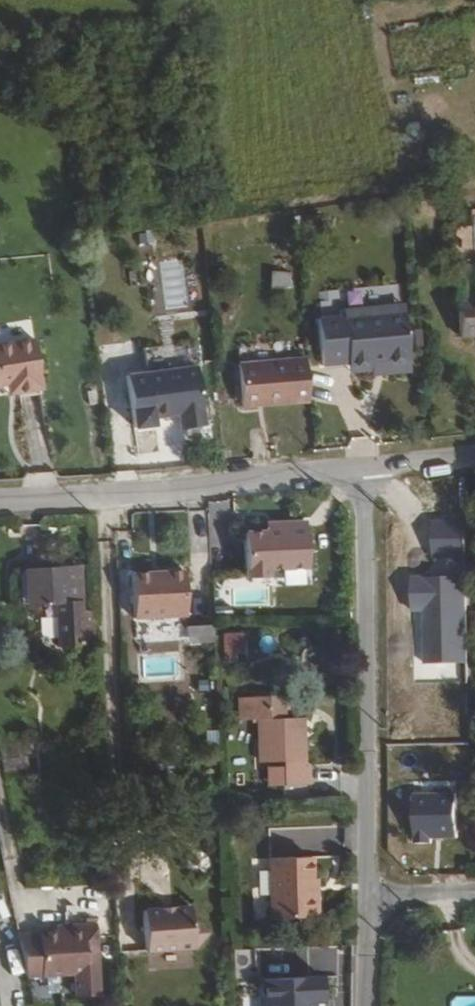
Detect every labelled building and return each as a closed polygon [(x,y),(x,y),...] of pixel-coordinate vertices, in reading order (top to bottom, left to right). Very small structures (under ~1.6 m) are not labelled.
[(151,311),(186,310),(185,260),(150,261),(151,311)] [(291,293),(290,276),(274,277),(275,293),(291,293)] [(458,302),(461,340),(474,339),(474,301),(458,302)] [(316,328),(321,376),(348,373),(348,378),(383,374),(383,372),(411,369),(405,321),(343,329),(342,325),(316,328)] [(6,387),(15,386),(16,395),(41,392),(35,342),(0,347),(0,388),(6,387)] [(202,430),(193,347),(143,352),(151,421),(177,418),(178,433),(202,430)] [(308,408),(304,360),(236,366),(239,413),(308,408)] [(383,374),(348,378),(349,382),(383,378),(411,375),(411,369),(383,372),(383,374)] [(15,386),(6,387),(8,396),(16,395),(15,386)] [(265,535),(244,536),(247,581),(269,580),(268,572),(308,570),(306,525),(285,526),(285,534),(265,535)] [(265,527),(265,535),(285,534),(285,526),(265,527)] [(465,541),(446,542),(446,568),(465,567),(465,541)] [(84,648),(80,571),(59,571),(46,571),(26,572),(27,604),(52,603),(56,649),(84,648)] [(184,573),(131,576),(133,621),(186,618),(184,573)] [(140,640),(164,642),(164,637),(209,640),(210,628),(141,624),(140,640)] [(242,655),(243,635),(230,636),(231,655),(242,655)] [(268,716),(268,700),(239,700),(239,717),(261,717),(260,758),(303,757),(303,716),(268,716)] [(36,752),(4,754),(5,782),(37,780),(36,752)] [(303,757),(260,758),(260,768),(268,768),(303,767),(303,757)] [(309,767),(268,768),(268,785),(309,785),(309,767)] [(315,894),(313,860),(271,861),(273,920),(320,918),(319,894),(315,894)] [(191,909),(144,912),(146,953),(194,950),(207,935),(192,922),(191,909)] [(98,928),(63,929),(63,934),(57,935),(19,937),(28,980),(76,977),(77,1003),(102,1002),(98,928)] [(263,1005),(313,1005),(313,1004),(323,1004),(323,981),(263,981),(263,1005)]
